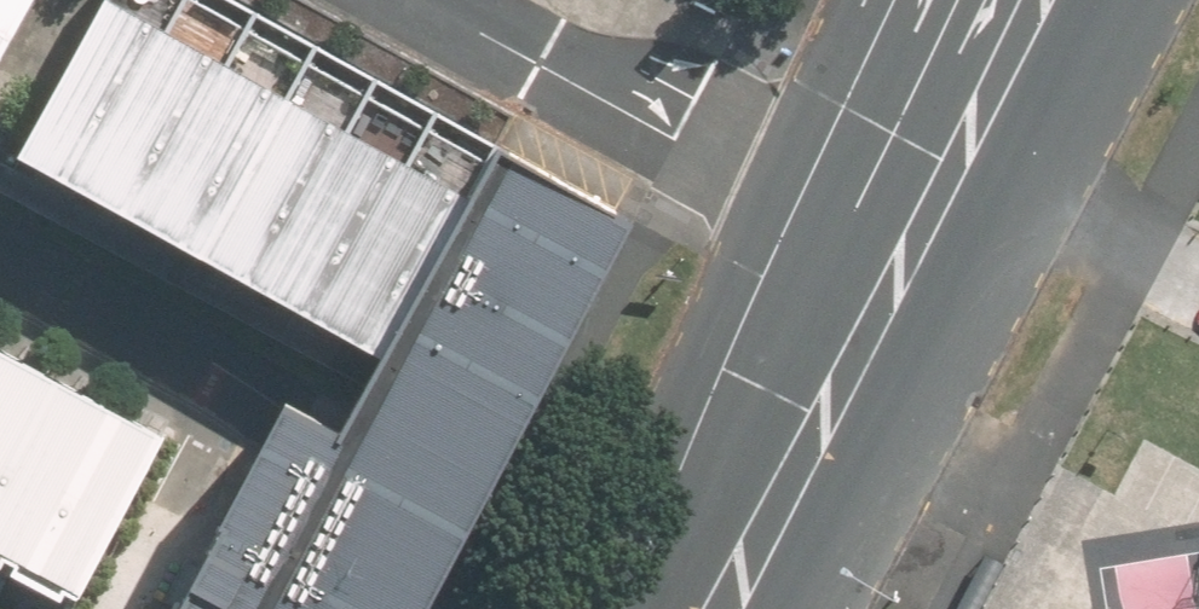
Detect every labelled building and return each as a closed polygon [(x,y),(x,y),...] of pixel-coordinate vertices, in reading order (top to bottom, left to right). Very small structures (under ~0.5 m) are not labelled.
[(28,0),(0,0),(0,50),(28,0)] [(82,194),(186,0),(108,0),(21,162),(82,194)] [(142,227),(255,17),(224,0),(186,0),(82,194),(142,227)] [(142,227),(203,259),(315,49),(255,17),(142,227)] [(203,259),(263,291),(376,81),(315,49),(203,259)] [(263,291),(323,323),(436,113),(376,81),(263,291)] [(323,323),(384,355),(497,145),(436,113),(323,323)] [(176,608),(420,608),(455,538),(624,220),(497,145),(384,355),(346,426),(285,398),(276,415),(176,608)] [(0,347),(0,448),(42,369),(0,347)] [(42,369),(0,448),(0,554),(16,562),(102,401),(42,369)] [(162,433),(102,401),(16,562),(75,594),(162,433)]
